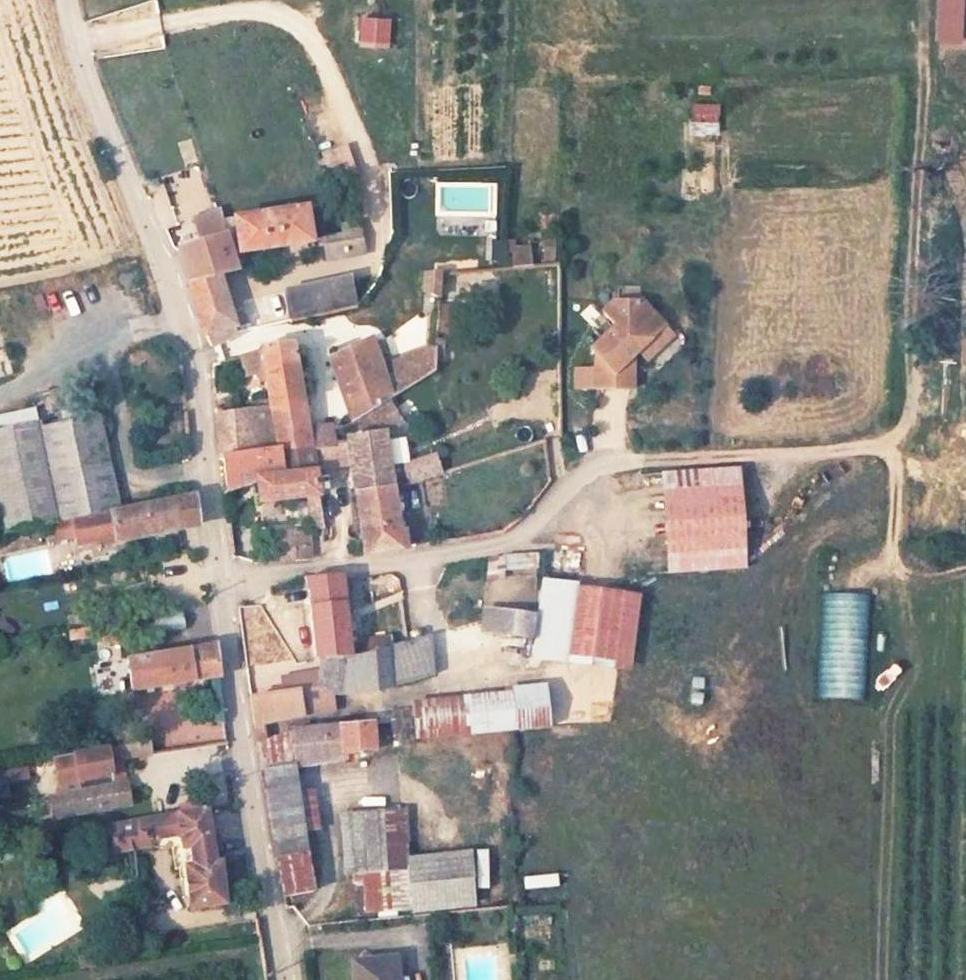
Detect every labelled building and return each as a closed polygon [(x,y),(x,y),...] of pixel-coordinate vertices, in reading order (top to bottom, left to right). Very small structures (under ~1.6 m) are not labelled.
[(960,0),(932,0),(932,42),(960,42),(960,0)] [(354,44),(387,45),(388,14),(355,13),(354,44)] [(686,135),(717,136),(718,101),(687,101),(686,135)] [(348,142),(319,152),(328,180),(357,171),(348,142)] [(192,237),(184,217),(211,206),(196,170),(146,189),(169,246),(192,237)] [(434,180),(434,236),(496,236),(496,180),(434,180)] [(320,242),(313,207),(233,221),(221,223),(223,241),(174,250),(197,310),(209,340),(240,331),(240,330),(221,272),(238,270),(237,259),(320,242)] [(376,256),(370,223),(344,227),(345,238),(334,240),(339,261),(376,256)] [(502,239),(485,240),(486,264),(503,263),(502,239)] [(446,309),(451,275),(429,277),(428,300),(446,309)] [(358,302),(355,276),(287,289),(286,290),(289,315),(358,302)] [(639,351),(665,325),(642,300),(614,299),(601,312),(615,324),(593,349),(598,353),(597,367),(598,388),(634,387),(636,354),(639,351)] [(665,325),(639,351),(648,361),(675,335),(665,325)] [(394,333),(401,353),(413,349),(406,328),(394,333)] [(388,398),(435,367),(438,346),(381,361),(375,341),(330,356),(343,407),(346,427),(380,404),(388,398)] [(0,346),(0,374),(11,370),(1,346),(0,346)] [(302,406),(292,346),(261,352),(269,410),(302,406)] [(243,378),(255,374),(246,352),(235,356),(243,378)] [(598,388),(597,367),(577,367),(577,388),(598,388)] [(388,398),(380,404),(387,433),(404,421),(388,398)] [(387,433),(380,404),(346,427),(349,445),(354,493),(399,487),(387,433)] [(335,447),(333,428),(306,426),(302,406),(269,410),(274,456),(316,450),(335,447)] [(269,456),(261,408),(217,413),(218,434),(220,462),(220,464),(269,456)] [(119,511),(103,420),(88,422),(87,422),(106,513),(119,511)] [(87,422),(44,430),(41,422),(0,430),(0,506),(5,533),(106,513),(87,422)] [(319,499),(316,450),(274,456),(269,456),(220,464),(220,482),(265,478),(271,505),(319,499)] [(435,454),(399,459),(402,485),(438,480),(435,454)] [(751,564),(744,468),(662,473),(668,570),(751,564)] [(413,542),(399,487),(354,493),(361,549),(391,544),(413,542)] [(109,519),(114,543),(200,526),(195,496),(140,506),(101,515),(103,521),(109,519)] [(321,533),(347,531),(345,498),(319,499),(321,533)] [(54,524),(57,540),(77,536),(79,545),(101,541),(108,545),(114,543),(109,519),(103,521),(101,515),(54,524)] [(307,556),(306,525),(285,527),(286,543),(268,545),(271,562),(302,557),(307,556)] [(535,556),(484,555),(483,586),(534,587),(535,556)] [(350,633),(343,578),(342,571),(306,576),(316,655),(327,653),(349,650),(350,657),(366,655),(367,649),(390,645),(387,627),(350,633)] [(632,668),(642,595),(578,587),(579,581),(544,577),(533,656),(632,668)] [(816,700),(861,700),(862,594),(817,594),(816,700)] [(90,635),(88,625),(68,628),(71,638),(90,635)] [(284,679),(285,691),(250,697),(254,724),(304,715),(335,710),(332,692),(380,690),(433,674),(427,636),(409,639),(390,645),(367,649),(366,655),(350,657),(349,650),(327,653),(316,655),(320,657),(322,672),(306,675),(284,679)] [(225,674),(220,641),(127,658),(133,689),(225,674)] [(185,684),(188,723),(219,721),(217,682),(185,684)] [(421,700),(424,739),(550,727),(547,684),(514,687),(515,692),(421,700)] [(377,752),(375,721),(340,724),(297,730),(254,746),(274,856),(284,899),(312,894),(294,768),(341,762),(341,756),(377,752)] [(149,753),(145,732),(123,736),(118,737),(119,744),(122,758),(149,753)] [(122,758),(119,744),(51,757),(55,785),(125,773),(122,758)] [(116,799),(112,778),(126,776),(125,773),(55,785),(57,795),(49,797),(51,812),(116,799)] [(129,796),(126,776),(112,778),(116,799),(129,796)] [(410,856),(405,810),(340,815),(345,874),(409,868),(411,868),(410,856)] [(148,848),(169,845),(181,916),(219,909),(216,890),(204,815),(170,821),(88,835),(93,867),(150,858),(148,848)] [(476,906),(471,850),(410,856),(411,868),(409,868),(413,911),(476,906)] [(520,876),(521,890),(556,888),(556,874),(520,876)] [(353,958),(355,979),(399,979),(397,954),(353,958)]
